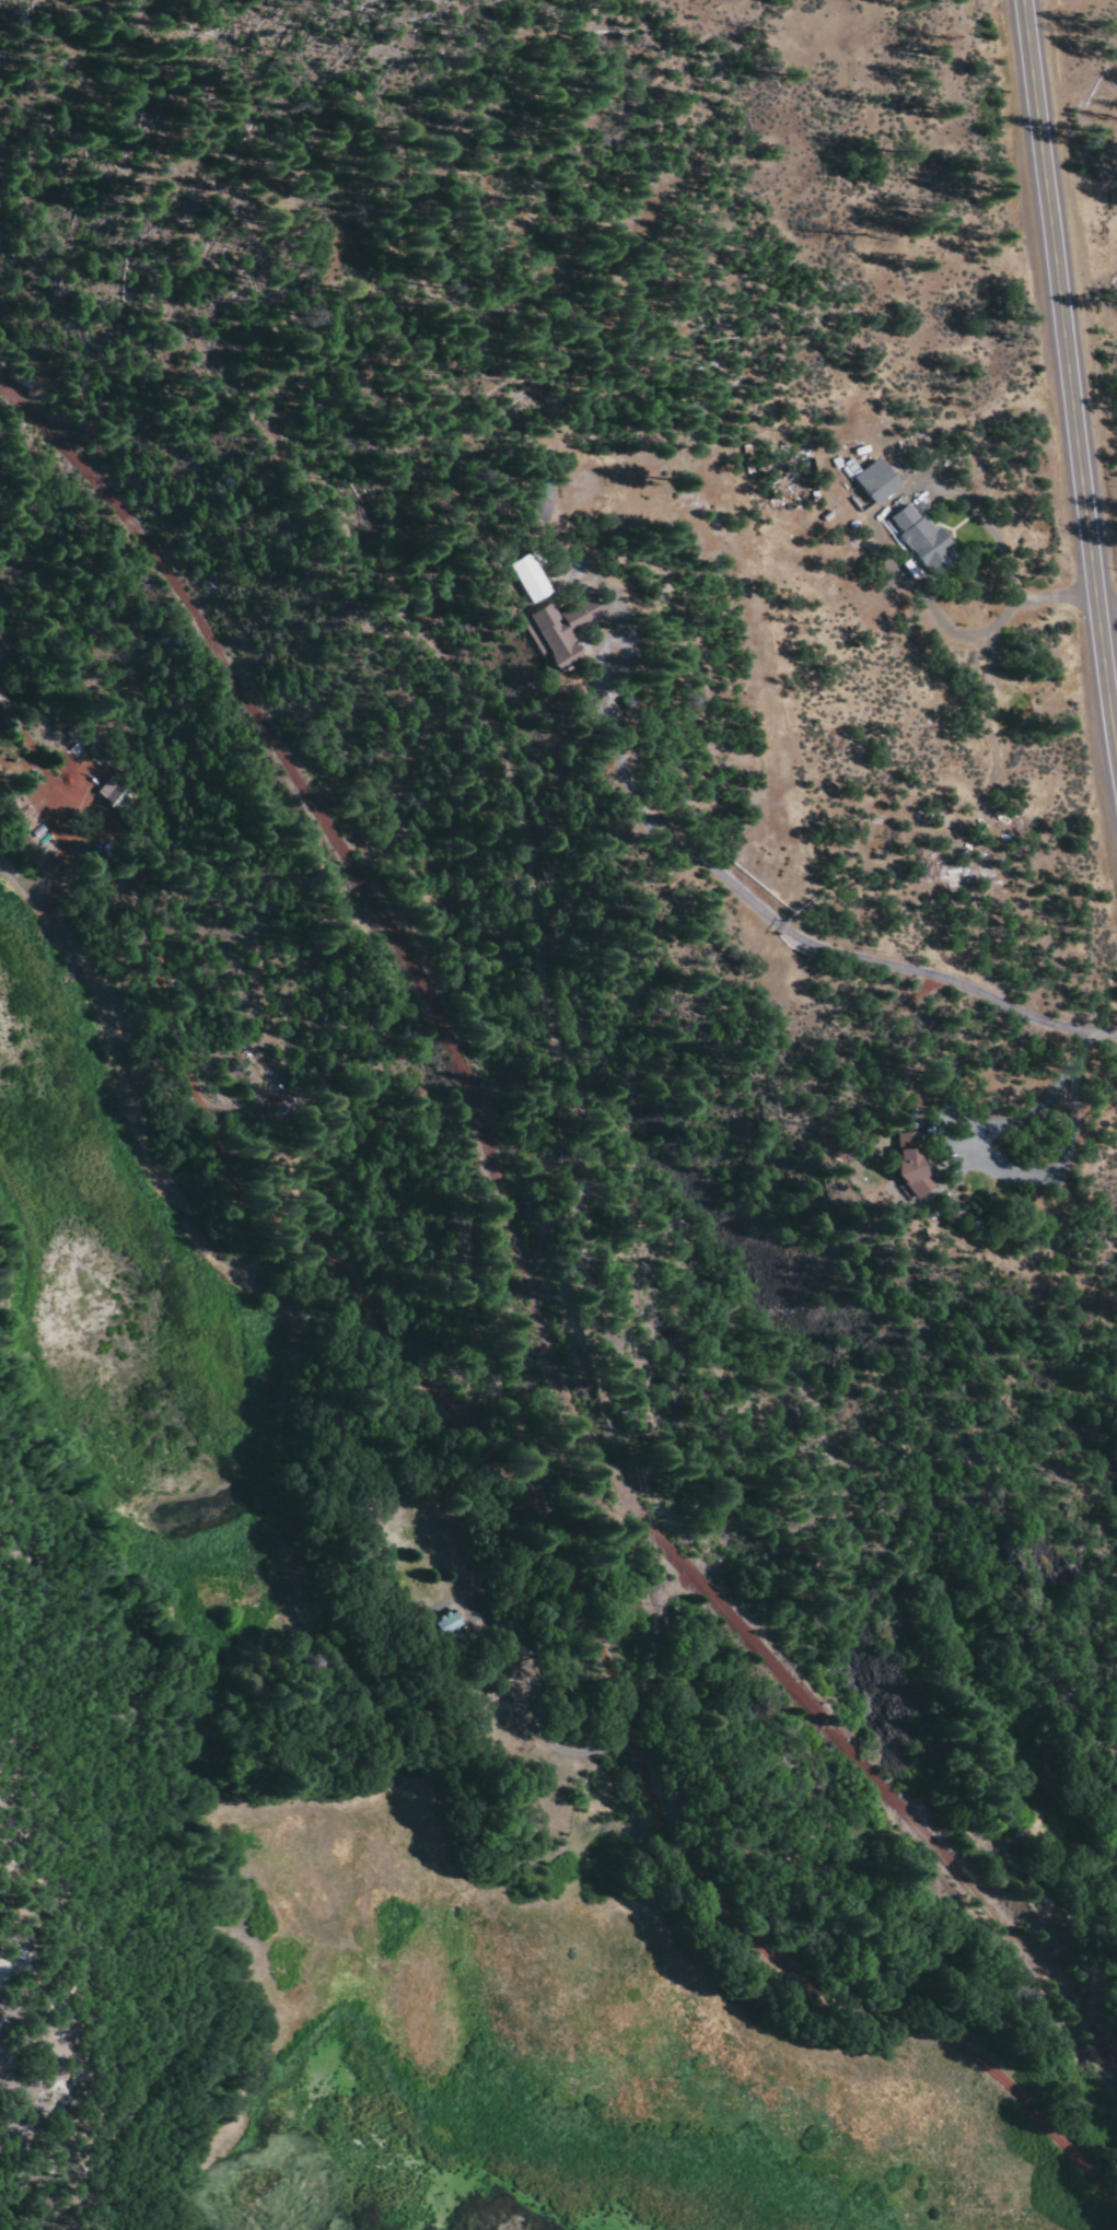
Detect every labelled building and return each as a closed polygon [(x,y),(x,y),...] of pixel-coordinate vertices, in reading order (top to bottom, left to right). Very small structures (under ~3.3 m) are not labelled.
[(900,485),(879,457),(860,471),(850,457),(839,466),(850,479),(853,477),(874,505),(900,485)] [(554,482),(541,480),(536,518),(550,520),(552,500),(554,482)] [(888,518),(931,577),(959,557),(938,528),(935,530),(924,516),(920,519),(908,503),(888,518)] [(533,604),(555,592),(538,561),(536,562),(532,553),(511,564),(533,604)] [(604,616),(597,598),(559,613),(555,604),(526,616),(546,667),(555,663),(557,670),(584,660),(572,629),(604,616)] [(12,651),(0,637),(0,662),(12,651)] [(95,792),(113,809),(132,789),(114,773),(95,792)] [(892,1138),(910,1196),(933,1189),(915,1131),(892,1138)] [(434,1625),(463,1609),(470,1624),(443,1639),(434,1625)]
